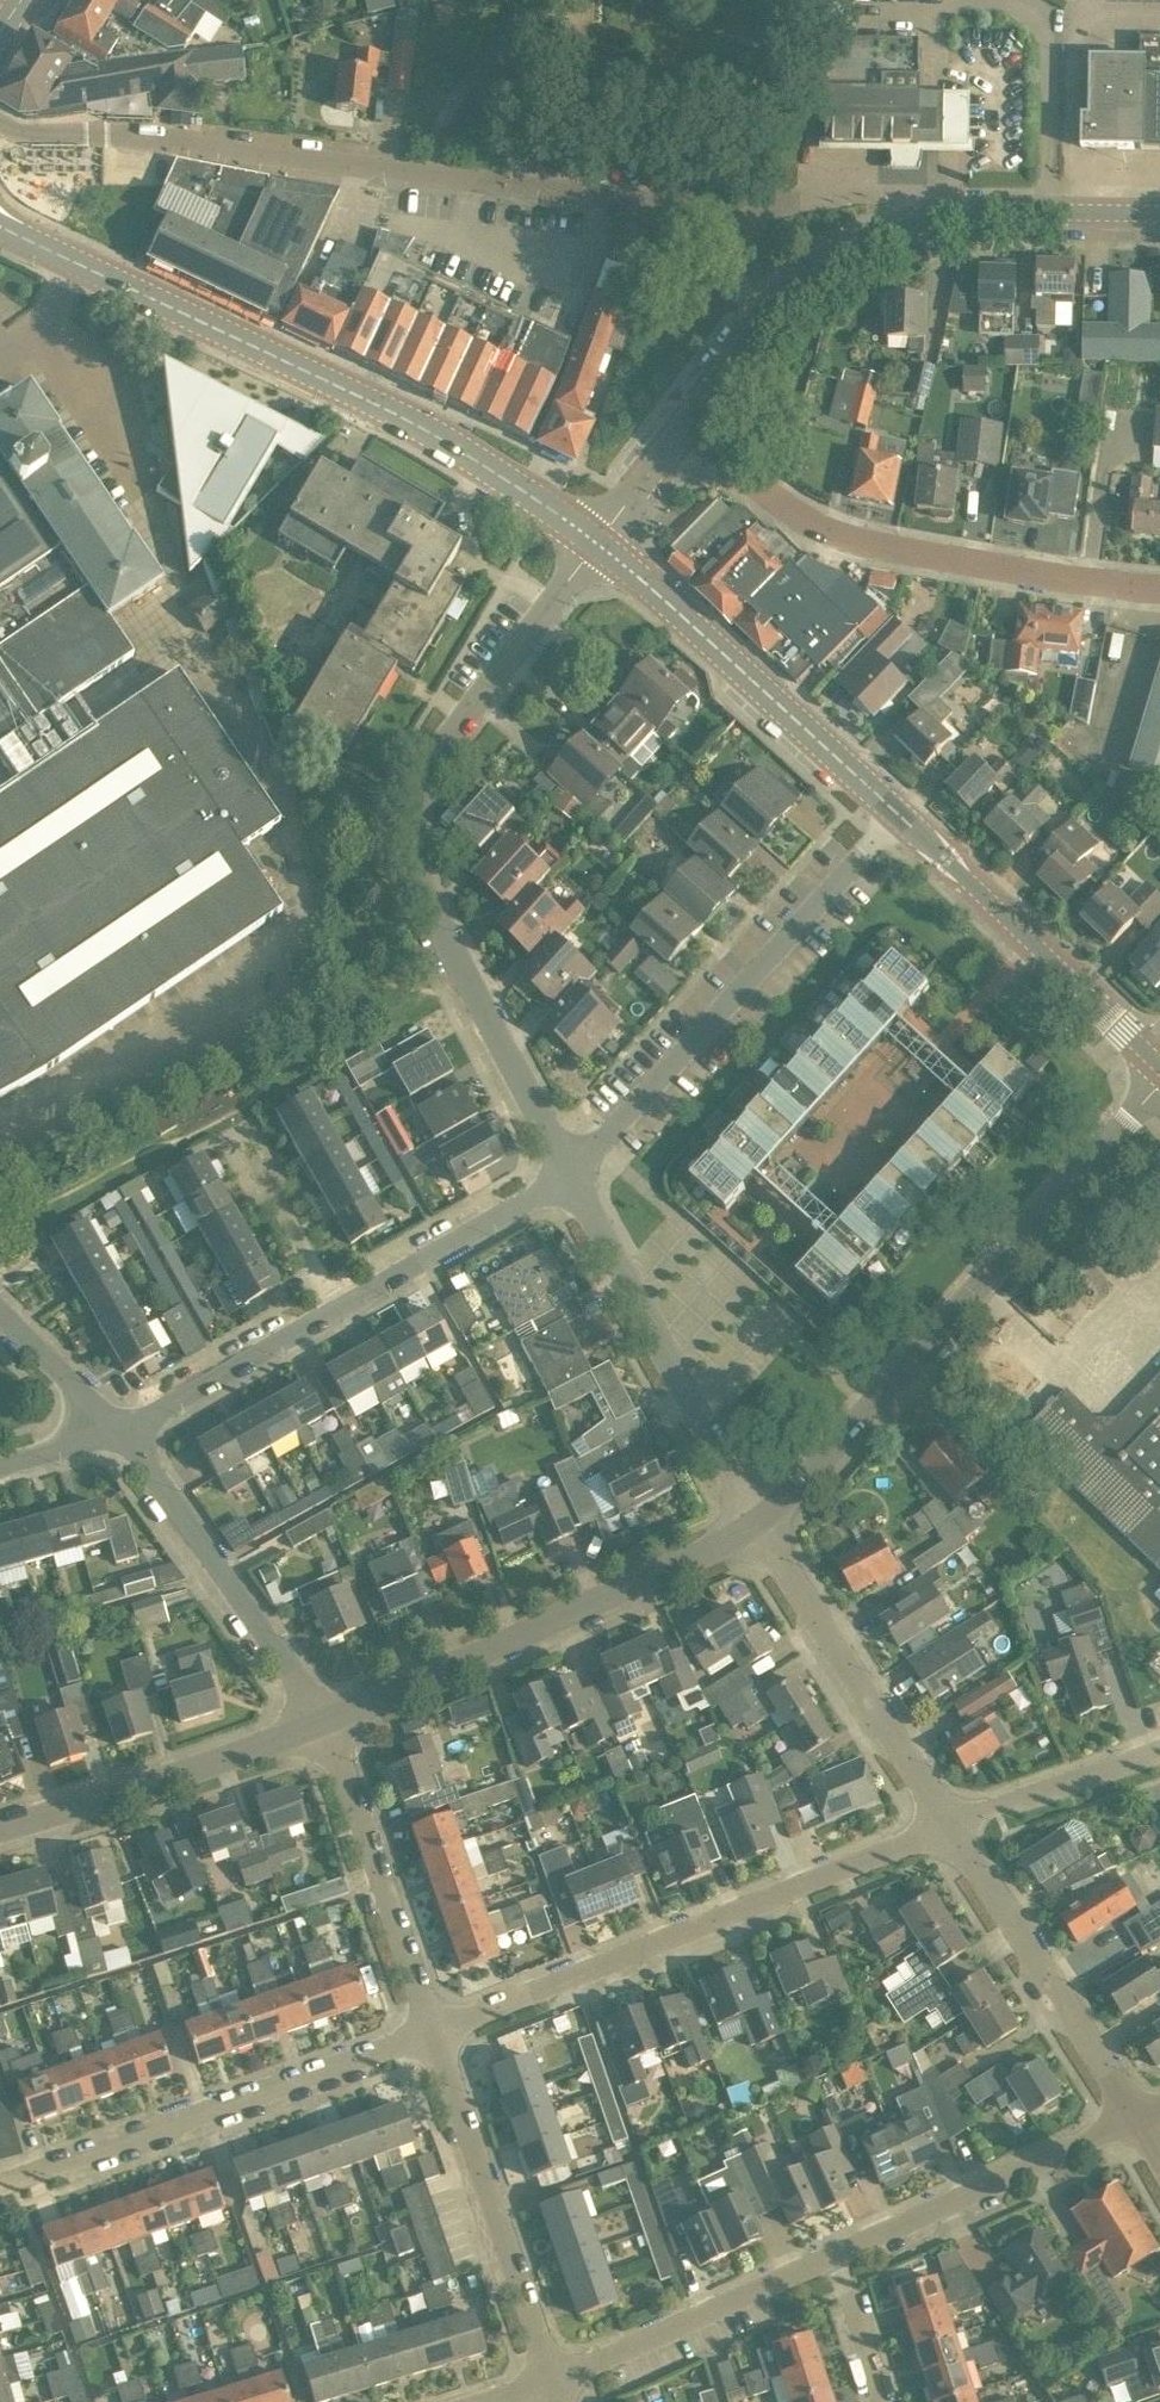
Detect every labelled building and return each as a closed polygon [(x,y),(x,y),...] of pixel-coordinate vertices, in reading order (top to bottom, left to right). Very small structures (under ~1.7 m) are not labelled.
[(186,42),(168,30),(144,14),(133,30),(126,26),(137,8),(125,0),(73,0),(52,34),(100,64),(101,65),(179,55),(186,42)] [(172,25),(190,5),(193,0),(160,0),(152,9),(148,7),(147,8),(172,25)] [(395,8),(393,0),(364,0),(368,14),(395,8)] [(436,25),(455,20),(449,1),(431,7),(436,25)] [(186,42),(191,34),(204,14),(190,5),(172,25),(168,30),(186,42)] [(411,69),(414,45),(417,7),(395,12),(391,54),(358,51),(356,69),(340,68),(336,110),(366,113),(370,78),(376,79),(377,66),(411,69)] [(100,64),(100,65),(75,68),(78,64),(31,36),(0,86),(0,104),(26,119),(36,118),(82,115),(84,120),(87,119),(83,107),(156,93),(159,110),(200,115),(195,87),(189,53),(179,55),(101,65),(100,64)] [(1137,39),(1136,63),(1091,62),(1090,123),(1080,122),(1079,151),(1159,153),(1159,40),(1137,39)] [(967,147),(967,118),(968,94),(916,94),(916,41),(824,41),(824,146),(967,147)] [(189,53),(195,87),(243,79),(239,47),(189,53)] [(151,214),(132,254),(146,260),(276,322),(329,210),(332,203),(265,195),(269,178),(222,169),(176,160),(151,214)] [(365,271),(372,255),(338,239),(319,282),(314,280),(308,294),(298,289),(281,325),(333,348),(360,289),(349,284),(353,275),(345,271),(348,263),(365,271)] [(530,440),(573,342),(379,253),(334,350),(530,440)] [(612,289),(621,265),(608,260),(599,285),(612,289)] [(1072,304),(1074,266),(1038,265),(1037,290),(1031,290),(1030,310),(1037,310),(1037,328),(1056,328),(1056,304),(1072,304)] [(1022,366),(1023,337),(1008,337),(1009,308),(1014,308),(1015,271),(980,270),(980,290),(954,290),(948,314),(981,316),(981,335),(1005,336),(1005,366),(1022,366)] [(1146,328),(1147,276),(1111,275),(1110,328),(1083,328),(1082,362),(1159,363),(1159,328),(1146,328)] [(575,460),(592,417),(582,413),(626,304),(597,293),(554,403),(557,404),(541,446),(575,460)] [(924,355),(925,340),(926,299),(888,298),(887,339),(908,340),(908,355),(924,355)] [(1023,337),(1022,366),(1040,367),(1040,338),(1023,337)] [(929,399),(936,368),(916,363),(908,394),(929,399)] [(171,464),(156,490),(180,504),(186,564),(187,573),(230,532),(231,531),(228,530),(276,448),(300,463),(300,462),(325,439),(323,437),(321,438),(161,365),(173,452),(171,450),(165,460),(171,464)] [(986,394),(986,367),(963,367),(963,394),(986,394)] [(1082,390),(1100,393),(1103,374),(1085,371),(1082,390)] [(857,386),(878,392),(882,377),(861,372),(857,386)] [(878,392),(857,386),(840,382),(830,417),(868,427),(878,392)] [(134,656),(108,617),(159,583),(131,540),(129,541),(55,432),(57,431),(29,388),(0,408),(0,745),(134,656)] [(978,464),(999,466),(1004,426),(962,421),(958,455),(957,462),(959,462),(978,464)] [(875,459),(879,440),(863,437),(860,455),(857,455),(849,498),(891,506),(899,464),(875,459)] [(958,477),(942,475),(944,453),(935,452),(936,446),(919,444),(914,489),(921,490),(918,509),(932,511),(932,515),(934,519),(949,520),(952,517),(953,513),(954,513),(958,477)] [(444,511),(362,461),(350,480),(324,464),(282,534),(337,567),(343,558),(404,594),(372,647),(354,637),(298,729),(342,756),(396,667),(396,666),(398,663),(413,672),(462,590),(444,579),(461,550),(431,532),(444,511)] [(1012,475),(1004,522),(1027,526),(1028,521),(1043,523),(1044,514),(1071,518),(1078,476),(1049,471),(1048,481),(1012,475)] [(1149,507),(1152,481),(1134,479),(1130,511),(1137,512),(1135,535),(1159,537),(1159,508),(1149,507)] [(678,553),(667,564),(688,583),(690,581),(693,584),(692,586),(727,618),(729,616),(780,661),(800,679),(801,680),(804,676),(819,659),(827,666),(828,664),(829,664),(865,624),(864,623),(879,608),(865,594),(846,575),(845,576),(820,565),(808,560),(804,558),(769,524),(766,527),(745,509),(743,507),(740,507),(735,507),(731,509),(729,511),(719,501),(672,549),(678,553)] [(1055,517),(1055,527),(1032,525),(1030,547),(1070,551),(1073,519),(1055,517)] [(896,590),(899,574),(874,571),(871,586),(896,590)] [(201,627),(221,613),(209,596),(189,610),(201,627)] [(1047,635),(1050,611),(1022,608),(1018,646),(993,643),(990,672),(1007,674),(1008,660),(1028,662),(1029,650),(1035,651),(1036,634),(1047,635)] [(1008,660),(1007,674),(1036,677),(1039,652),(1079,656),(1083,614),(1050,611),(1047,635),(1036,634),(1035,651),(1029,650),(1028,662),(1008,660)] [(874,718),(905,685),(884,664),(910,636),(894,620),(836,681),(874,718)] [(963,659),(970,631),(951,620),(938,645),(963,659)] [(619,705),(654,737),(655,736),(664,744),(677,730),(668,722),(689,699),(687,698),(669,681),(654,668),(619,705)] [(669,681),(687,698),(699,684),(681,668),(673,677),(669,681)] [(1131,773),(1159,781),(1159,673),(1131,773)] [(241,852),(280,825),(179,675),(0,795),(0,1094),(46,1063),(282,913),(241,852)] [(1096,683),(1078,680),(1071,716),(1088,725),(1096,683)] [(938,728),(952,714),(938,701),(925,715),(924,714),(898,741),(925,767),(951,740),(938,728)] [(620,774),(654,737),(619,705),(585,743),(620,774)] [(246,769),(261,759),(245,734),(230,744),(246,769)] [(601,796),(620,774),(585,743),(552,779),(598,821),(612,806),(601,796)] [(988,776),(974,762),(947,789),(970,811),(996,785),(998,787),(1012,773),(1002,763),(988,776)] [(723,810),(759,843),(793,805),(757,772),(746,784),(735,774),(714,798),(725,808),(723,810)] [(1153,799),(1157,784),(1134,778),(1130,793),(1153,799)] [(1052,820),(1036,804),(1043,798),(1032,787),(1014,804),(1011,802),(986,826),(1014,856),(1040,831),(1052,820)] [(493,860),(510,841),(526,823),(489,790),(455,827),(493,860)] [(726,880),(759,843),(723,810),(689,846),(726,880)] [(1050,846),(1037,859),(1049,871),(1040,879),(1066,904),(1092,879),(1080,867),(1084,863),(1098,848),(1072,823),(1050,846)] [(506,916),(532,889),(531,889),(546,873),(510,841),(493,860),(478,877),(513,909),(506,916)] [(726,880),(689,846),(699,855),(666,892),(703,926),(737,889),(726,880)] [(1146,883),(1126,903),(1111,889),(1082,919),(1111,946),(1139,917),(1149,927),(1159,915),(1159,897),(1146,883)] [(536,961),(555,940),(583,909),(570,897),(557,912),(532,889),(506,916),(498,926),(536,961)] [(606,916),(616,906),(601,892),(591,903),(606,916)] [(669,963),(703,926),(666,892),(632,931),(669,963)] [(1152,933),(1156,937),(1129,964),(1155,989),(1159,984),(1159,925),(1152,933)] [(619,975),(643,948),(628,935),(604,961),(619,975)] [(579,988),(580,989),(593,974),(555,940),(536,961),(537,961),(522,977),(559,1011),(579,988)] [(653,955),(640,970),(669,996),(682,982),(653,955)] [(864,991),(899,1023),(927,993),(893,960),(864,991)] [(899,1023),(864,991),(862,993),(846,977),(821,1004),(873,1051),(899,1023)] [(618,1023),(580,989),(579,988),(559,1011),(545,1027),(583,1061),(618,1023)] [(847,1079),(873,1051),(821,1004),(795,1032),(847,1079)] [(407,1098),(450,1073),(426,1030),(382,1054),(376,1044),(344,1063),(358,1088),(391,1070),(407,1098)] [(821,1107),(847,1079),(795,1032),(769,1060),(821,1107)] [(1005,1120),(1007,1117),(1032,1090),(997,1058),(970,1088),(1005,1120)] [(795,1135),(821,1107),(769,1060),(742,1088),(795,1135)] [(431,1141),(475,1116),(450,1073),(407,1098),(431,1140),(431,1141)] [(348,1108),(358,1103),(342,1076),(332,1081),(348,1108)] [(769,1163),(795,1135),(742,1088),(716,1115),(769,1163)] [(1024,1133),(1007,1117),(1005,1120),(970,1088),(944,1115),(996,1163),(1018,1139),(1024,1133)] [(289,1142),(323,1122),(308,1096),(274,1115),(289,1142)] [(363,1134),(372,1128),(358,1103),(348,1108),(363,1134)] [(414,1150),(389,1107),(374,1115),(399,1158),(413,1150),(414,1150)] [(743,1190),(769,1163),(716,1115),(688,1146),(705,1161),(708,1158),(743,1190)] [(969,1191),(996,1163),(944,1115),(918,1143),(969,1191)] [(158,1137),(175,1128),(168,1116),(152,1125),(158,1137)] [(414,1150),(413,1150),(415,1153),(404,1158),(411,1170),(439,1154),(456,1184),(499,1159),(475,1116),(431,1141),(431,1140),(414,1150)] [(304,1167),(338,1148),(323,1122),(289,1142),(304,1167)] [(377,1160),(387,1154),(372,1128),(363,1134),(377,1160)] [(943,1219),(969,1191),(918,1143),(891,1171),(943,1219)] [(319,1193),(353,1174),(338,1148),(304,1167),(319,1193)] [(382,1191),(392,1185),(402,1179),(387,1154),(377,1160),(389,1181),(379,1186),(382,1191)] [(181,1202),(214,1183),(199,1157),(166,1177),(181,1202)] [(722,1213),(743,1190),(708,1158),(705,1161),(687,1180),(722,1213)] [(917,1247),(943,1219),(891,1171),(865,1199),(917,1247)] [(333,1219),(367,1199),(353,1174),(319,1193),(333,1219)] [(145,1223),(155,1217),(147,1204),(153,1200),(139,1177),(118,1188),(125,1200),(130,1197),(145,1223)] [(402,1179),(392,1185),(407,1211),(417,1205),(402,1179)] [(196,1228),(229,1209),(214,1183),(181,1202),(196,1228)] [(367,1199),(333,1219),(349,1245),(382,1226),(367,1199)] [(891,1275),(917,1247),(865,1199),(839,1227),(891,1275)] [(128,1233),(138,1227),(123,1201),(113,1207),(128,1233)] [(211,1254),(244,1235),(229,1209),(196,1228),(211,1254)] [(160,1249),(169,1244),(155,1217),(145,1223),(160,1249)] [(65,1269),(98,1250),(83,1224),(49,1243),(65,1269)] [(143,1259),(153,1253),(138,1227),(128,1233),(143,1259)] [(866,1302),(891,1275),(839,1227),(814,1255),(866,1302)] [(226,1280),(259,1261),(244,1235),(211,1254),(226,1280)] [(174,1275),(184,1270),(169,1244),(160,1249),(174,1275)] [(79,1295),(113,1276),(98,1250),(65,1269),(79,1295)] [(530,1322),(574,1300),(566,1286),(563,1288),(543,1250),(485,1280),(512,1330),(529,1321),(530,1322)] [(158,1285),(168,1279),(153,1253),(143,1259),(158,1285)] [(861,1307),(866,1302),(814,1255),(792,1278),(826,1310),(844,1291),(861,1307)] [(259,1261),(226,1280),(241,1306),(274,1287),(273,1285),(278,1283),(279,1278),(274,1269),(270,1268),(265,1271),(259,1261)] [(189,1301),(199,1296),(184,1270),(174,1275),(189,1301)] [(94,1321),(127,1302),(113,1276),(79,1295),(94,1321)] [(172,1310),(182,1305),(168,1279),(158,1285),(172,1310)] [(459,1332),(477,1323),(460,1292),(442,1302),(459,1332)] [(199,1296),(189,1301),(203,1327),(213,1322),(199,1296)] [(545,1395),(590,1373),(566,1325),(582,1317),(574,1300),(530,1322),(536,1335),(519,1344),(545,1395)] [(109,1347),(142,1328),(127,1302),(94,1321),(109,1347)] [(182,1305),(172,1310),(166,1314),(175,1330),(181,1326),(187,1337),(197,1331),(182,1305)] [(403,1326),(422,1361),(449,1346),(429,1311),(403,1326)] [(397,1376),(422,1361),(403,1326),(377,1341),(397,1376)] [(142,1328),(109,1347),(124,1373),(157,1354),(142,1328)] [(371,1390),(397,1376),(377,1341),(351,1356),(371,1390)] [(344,1405),(371,1390),(351,1356),(324,1372),(344,1405)] [(577,1459),(611,1443),(640,1428),(607,1365),(590,1373),(545,1395),(554,1413),(596,1390),(610,1417),(572,1449),(577,1459)] [(1022,1438),(1130,1542),(1159,1570),(1159,1377),(1108,1431),(1068,1391),(1022,1438)] [(453,1416),(459,1426),(494,1407),(478,1380),(461,1390),(468,1403),(457,1409),(459,1413),(453,1416)] [(301,1385),(274,1400),(294,1434),(304,1452),(315,1446),(305,1427),(320,1419),(301,1385)] [(268,1448),(294,1434),(274,1400),(249,1415),(268,1448)] [(352,1448),(355,1446),(333,1409),(320,1417),(341,1454),(338,1456),(349,1474),(325,1488),(330,1498),(369,1476),(352,1448)] [(242,1463),(244,1462),(268,1448),(249,1415),(223,1429),(242,1463)] [(433,1441),(459,1426),(453,1416),(428,1431),(433,1441)] [(253,1477),(244,1462),(242,1463),(223,1429),(197,1444),(216,1478),(217,1477),(226,1493),(253,1477)] [(407,1455),(433,1441),(428,1431),(402,1446),(407,1455)] [(407,1455),(402,1446),(382,1457),(371,1437),(355,1446),(352,1448),(369,1476),(407,1455)] [(984,1477),(950,1439),(922,1464),(955,1502),(971,1489),(991,1511),(1013,1492),(994,1468),(984,1477)] [(577,1459),(573,1461),(583,1483),(597,1475),(599,1478),(618,1516),(671,1487),(661,1468),(653,1472),(640,1447),(640,1446),(619,1457),(611,1443),(577,1459)] [(571,1458),(553,1467),(580,1527),(594,1520),(601,1517),(583,1483),(573,1461),(571,1458)] [(463,1462),(443,1468),(453,1505),(473,1499),(463,1462)] [(497,1492),(478,1501),(489,1527),(494,1525),(503,1547),(510,1544),(536,1533),(538,1537),(541,1536),(545,1546),(555,1542),(572,1535),(554,1492),(530,1503),(519,1478),(495,1489),(497,1492)] [(304,1512),(330,1498),(325,1488),(299,1502),(304,1512)] [(947,1517),(948,1516),(937,1500),(922,1510),(923,1511),(912,1518),(924,1535),(935,1528),(944,1542),(913,1563),(922,1576),(955,1554),(956,1555),(970,1547),(966,1540),(965,1541),(947,1517)] [(278,1526),(304,1512),(299,1502),(273,1517),(278,1526)] [(134,1558),(123,1517),(102,1523),(96,1503),(67,1512),(78,1550),(107,1541),(114,1564),(134,1558)] [(292,1547),(333,1525),(325,1510),(284,1533),(292,1547)] [(50,1558),(78,1550),(67,1512),(39,1520),(50,1558)] [(252,1541),(278,1526),(273,1517),(248,1530),(247,1528),(233,1525),(222,1532),(235,1551),(252,1541)] [(21,1566),(50,1558),(39,1520),(10,1528),(21,1566)] [(483,1548),(470,1520),(432,1538),(439,1555),(424,1562),(435,1586),(454,1577),(458,1586),(485,1573),(478,1559),(488,1555),(484,1547),(483,1548)] [(21,1566),(10,1528),(0,1531),(0,1572),(21,1566)] [(878,1586),(901,1574),(881,1535),(857,1548),(859,1551),(837,1563),(853,1595),(876,1583),(878,1586)] [(388,1616),(423,1602),(416,1586),(430,1580),(412,1538),(396,1545),(400,1554),(366,1568),(388,1616)] [(91,1595),(95,1607),(155,1590),(154,1585),(175,1579),(170,1562),(149,1568),(149,1571),(120,1579),(122,1586),(91,1595)] [(899,1649),(949,1617),(936,1595),(944,1590),(934,1572),(903,1592),(910,1603),(882,1621),(899,1649)] [(361,1629),(344,1590),(337,1574),(293,1593),(300,1609),(309,1605),(326,1644),(361,1629)] [(1112,1708),(1094,1655),(1113,1649),(1096,1600),(1085,1585),(1062,1593),(1079,1645),(1045,1657),(1054,1684),(1065,1680),(1078,1720),(1112,1708)] [(66,1615),(95,1607),(91,1595),(63,1603),(66,1615)] [(138,1631),(168,1622),(160,1596),(130,1604),(138,1631)] [(35,1612),(11,1619),(6,1602),(0,1604),(0,1634),(38,1623),(35,1612)] [(38,1623),(66,1615),(63,1603),(35,1612),(38,1623)] [(729,1698),(758,1680),(748,1666),(773,1650),(757,1626),(745,1634),(728,1608),(697,1628),(702,1636),(686,1646),(704,1673),(729,1656),(738,1670),(701,1694),(709,1711),(729,1698)] [(933,1703),(982,1673),(968,1650),(997,1632),(987,1615),(936,1646),(943,1658),(916,1675),(933,1703)] [(644,1686),(645,1685),(657,1680),(666,1700),(694,1687),(681,1658),(668,1664),(655,1636),(627,1649),(644,1686)] [(18,1778),(8,1752),(12,1750),(6,1733),(22,1727),(0,1644),(0,1732),(1,1735),(0,1735),(0,1785),(18,1778)] [(55,1683),(77,1681),(75,1644),(53,1645),(55,1683)] [(213,1674),(205,1646),(175,1654),(180,1670),(190,1667),(194,1681),(168,1688),(178,1724),(216,1713),(206,1677),(213,1674)] [(650,1695),(645,1685),(644,1686),(627,1649),(599,1662),(611,1690),(594,1698),(598,1706),(599,1705),(609,1726),(610,1725),(638,1713),(634,1702),(650,1695)] [(115,1749),(150,1737),(138,1702),(156,1696),(144,1656),(119,1663),(130,1698),(101,1708),(115,1749)] [(964,1722),(1018,1688),(1008,1671),(954,1706),(964,1722)] [(599,1705),(598,1706),(586,1712),(570,1678),(543,1691),(541,1687),(540,1687),(561,1734),(580,1725),(589,1746),(598,1742),(606,1758),(601,1760),(611,1781),(629,1773),(624,1761),(626,1760),(610,1725),(609,1726),(599,1705)] [(813,1710),(812,1709),(793,1680),(768,1697),(758,1680),(729,1698),(749,1729),(778,1709),(789,1725),(813,1710)] [(90,1711),(82,1683),(58,1690),(64,1709),(75,1706),(78,1715),(90,1711)] [(560,1735),(561,1734),(540,1687),(512,1700),(526,1732),(513,1738),(526,1767),(551,1756),(542,1736),(557,1729),(560,1735)] [(448,1706),(457,1726),(496,1710),(487,1689),(448,1706)] [(813,1710),(789,1725),(802,1746),(780,1760),(793,1779),(812,1766),(806,1756),(832,1740),(822,1725),(824,1723),(825,1718),(819,1709),(815,1708),(812,1709),(813,1710)] [(967,1772),(1000,1751),(987,1731),(999,1723),(990,1710),(960,1729),(964,1735),(950,1744),(967,1772)] [(82,1742),(73,1712),(36,1724),(49,1767),(86,1755),(83,1747),(87,1746),(85,1740),(82,1742)] [(698,1731),(705,1747),(720,1740),(713,1725),(698,1731)] [(445,1788),(433,1755),(427,1738),(403,1746),(409,1764),(390,1770),(402,1805),(425,1797),(431,1812),(458,1804),(452,1786),(445,1788)] [(691,1771),(723,1758),(720,1750),(688,1764),(691,1771)] [(825,1822),(878,1801),(861,1759),(808,1780),(825,1822)] [(523,1819),(537,1814),(524,1777),(509,1782),(515,1798),(523,1819)] [(734,1863),(770,1849),(756,1815),(771,1810),(758,1778),(727,1790),(737,1816),(719,1824),(734,1863)] [(485,1808),(515,1798),(509,1782),(458,1800),(466,1821),(487,1814),(485,1808)] [(263,1851),(272,1878),(283,1874),(280,1866),(298,1859),(288,1829),(304,1823),(292,1790),(256,1802),(267,1834),(258,1837),(263,1851)] [(707,1874),(693,1838),(707,1832),(692,1795),(667,1806),(673,1822),(644,1834),(651,1851),(663,1846),(678,1886),(707,1874)] [(537,1814),(523,1819),(527,1831),(531,1830),(532,1833),(556,1825),(554,1821),(562,1818),(558,1805),(537,1814)] [(789,1837),(801,1832),(793,1809),(780,1814),(789,1837)] [(263,1851),(258,1837),(252,1821),(238,1826),(233,1810),(199,1822),(203,1832),(199,1834),(200,1838),(203,1837),(209,1855),(226,1849),(230,1861),(235,1860),(244,1887),(272,1878),(263,1851)] [(420,1858),(459,1845),(449,1817),(410,1831),(420,1858)] [(1098,1859),(1088,1843),(1092,1841),(1082,1824),(1072,1821),(1057,1830),(1060,1835),(1024,1858),(1041,1885),(1063,1871),(1073,1886),(1106,1872),(1116,1867),(1108,1853),(1098,1859)] [(1138,1851),(1152,1850),(1159,1837),(1151,1826),(1137,1826),(1130,1839),(1138,1851)] [(152,1841),(138,1847),(147,1865),(142,1868),(148,1883),(165,1875),(176,1899),(202,1887),(186,1851),(175,1856),(165,1835),(152,1841)] [(590,1872),(607,1914),(635,1903),(626,1879),(642,1872),(629,1840),(604,1850),(610,1864),(590,1872)] [(503,1861),(524,1855),(523,1853),(515,1843),(478,1855),(483,1868),(503,1861)] [(430,1886),(469,1873),(459,1845),(420,1858),(430,1886)] [(607,1914),(590,1872),(573,1879),(561,1848),(536,1857),(541,1875),(552,1907),(569,1901),(578,1925),(607,1914)] [(125,1921),(120,1901),(107,1854),(71,1864),(83,1911),(82,1911),(86,1920),(105,1915),(108,1925),(125,1921)] [(506,1870),(503,1861),(483,1868),(486,1877),(506,1870)] [(10,1879),(22,1925),(49,1917),(55,1938),(71,1933),(64,1905),(50,1909),(40,1871),(10,1879)] [(439,1914),(478,1900),(469,1873),(430,1886),(439,1914)] [(22,1925),(10,1879),(0,1882),(0,1930),(22,1925)] [(285,1914),(348,1894),(343,1879),(280,1899),(285,1914)] [(1078,1945),(1111,1925),(1110,1924),(1136,1908),(1119,1879),(1092,1896),(1094,1899),(1062,1918),(1078,1945)] [(503,1923),(543,1910),(542,1908),(547,1907),(543,1894),(484,1916),(478,1900),(439,1914),(449,1942),(488,1928),(503,1923)] [(918,1943),(949,1923),(931,1895),(900,1915),(903,1919),(885,1930),(883,1927),(871,1935),(885,1958),(898,1950),(896,1947),(913,1935),(918,1943)] [(1159,1923),(1159,1902),(1123,1925),(1133,1940),(1159,1923)] [(831,1932),(852,1920),(843,1905),(822,1917),(831,1932)] [(309,1931),(330,1925),(325,1910),(304,1917),(309,1931)] [(543,1910),(503,1923),(506,1933),(524,1927),(529,1939),(550,1932),(543,1910)] [(227,1932),(251,1924),(247,1912),(223,1920),(227,1932)] [(301,1945),(311,1941),(303,1917),(293,1920),(301,1945)] [(162,1955),(199,1945),(192,1922),(156,1932),(162,1955)] [(949,1923),(918,1943),(923,1950),(906,1962),(916,1978),(933,1967),(936,1971),(967,1950),(949,1923)] [(498,1956),(488,1928),(449,1942),(459,1970),(498,1956)] [(102,1954),(98,1937),(77,1943),(87,1978),(130,1965),(126,1947),(102,1954)] [(312,1942),(319,1962),(330,1958),(323,1939),(312,1942)] [(319,1962),(312,1942),(301,1946),(308,1966),(317,1963),(319,1962)] [(815,1966),(806,1944),(772,1957),(788,1996),(804,1990),(811,2007),(848,1992),(834,1958),(815,1966)] [(198,1982),(205,2001),(210,2017),(224,2054),(252,2044),(239,2007),(224,2012),(218,1997),(211,1978),(212,1977),(202,1950),(191,1954),(199,1974),(202,1981),(198,1982)] [(317,1963),(335,2015),(364,2005),(351,1967),(335,1973),(330,1958),(319,1962),(317,1963)] [(257,1962),(263,1982),(274,1978),(267,1959),(257,1962)] [(1156,1977),(1147,1961),(1107,1987),(1126,2017),(1159,1995),(1159,1974),(1156,1977)] [(257,1962),(249,1965),(246,1966),(253,1986),(261,1983),(263,1982),(257,1962)] [(307,2025),(335,2015),(317,1963),(308,1966),(313,1980),(294,1987),(307,2025)] [(755,2001),(742,1969),(722,1977),(717,1974),(706,1978),(703,1984),(700,1985),(717,2026),(745,2015),(758,2045),(785,2034),(770,1995),(755,2001)] [(969,2021),(1000,2001),(981,1973),(951,1993),(953,1996),(936,2008),(946,2024),(964,2013),(969,2021)] [(307,2025),(294,1987),(279,1992),(274,1978),(263,1982),(261,1983),(266,1997),(279,2035),(307,2025)] [(17,2001),(11,1979),(0,1982),(0,2006),(17,2001)] [(894,2011),(918,1995),(908,1980),(885,1996),(894,2011)] [(198,1982),(194,1984),(190,1985),(197,2004),(205,2001),(198,1982)] [(918,1995),(894,2011),(902,2024),(927,2009),(918,1995)] [(252,2044),(279,2035),(266,1997),(240,2006),(239,2007),(252,2044)] [(640,2007),(659,2055),(678,2047),(686,2069),(711,2059),(695,2017),(681,2023),(672,2000),(642,2012),(641,2007),(640,2007)] [(1000,2001),(969,2021),(974,2029),(957,2041),(967,2057),(985,2045),(987,2049),(1018,2030),(1000,2001)] [(658,2055),(659,2055),(640,2007),(607,2020),(616,2043),(603,2047),(619,2089),(644,2079),(636,2058),(656,2050),(658,2055)] [(128,2008),(117,2011),(124,2031),(134,2028),(128,2008)] [(124,2031),(117,2011),(107,2015),(113,2035),(124,2031)] [(224,2054),(210,2017),(200,2021),(182,2027),(195,2065),(224,2054)] [(59,2032),(66,2051),(79,2047),(72,2027),(59,2032)] [(1142,2040),(1159,2068),(1159,2028),(1142,2040)] [(58,2054),(66,2051),(59,2032),(51,2035),(58,2054)] [(128,2046),(141,2083),(170,2073),(157,2035),(128,2046)] [(586,2068),(601,2063),(591,2035),(576,2040),(586,2068)] [(113,2093),(141,2083),(128,2046),(99,2055),(113,2093)] [(35,2054),(20,2060),(16,2047),(0,2052),(0,2061),(9,2087),(14,2086),(27,2123),(56,2113),(35,2054)] [(934,2103),(971,2080),(960,2063),(938,2077),(921,2050),(911,2055),(924,2088),(927,2087),(934,2103)] [(85,2103),(71,2065),(46,2074),(39,2053),(35,2054),(56,2113),(85,2103)] [(85,2103),(113,2093),(99,2055),(71,2065),(85,2103)] [(503,2097),(538,2085),(528,2058),(493,2070),(503,2097)] [(1030,2116),(1061,2097),(1039,2062),(1008,2081),(1010,2084),(993,2095),(1001,2108),(1019,2097),(1030,2116)] [(595,2095),(610,2090),(601,2063),(586,2068),(595,2095)] [(843,2088),(865,2079),(858,2063),(837,2072),(843,2088)] [(934,2103),(942,2120),(950,2140),(968,2129),(950,2100),(959,2095),(961,2098),(976,2088),(971,2080),(934,2103)] [(512,2123),(547,2111),(538,2085),(503,2097),(512,2123)] [(942,2120),(934,2103),(927,2087),(924,2088),(897,2101),(906,2123),(891,2130),(910,2173),(938,2160),(924,2128),(942,2120)] [(605,2121),(619,2116),(610,2090),(595,2095),(605,2121)] [(11,2125),(4,2099),(0,2100),(0,2128),(11,2125)] [(389,2168),(396,2187),(408,2183),(396,2149),(412,2143),(399,2104),(370,2114),(384,2153),(389,2168)] [(521,2150),(556,2138),(547,2111),(512,2123),(521,2150)] [(356,2163),(384,2153),(370,2114),(342,2124),(356,2163)] [(910,2173),(891,2130),(889,2131),(882,2114),(867,2121),(864,2115),(837,2127),(856,2171),(872,2163),(882,2185),(889,2189),(906,2181),(908,2173),(910,2173)] [(614,2148),(628,2144),(619,2116),(605,2121),(612,2144),(613,2144),(614,2147),(602,2151),(608,2166),(622,2161),(621,2159),(618,2160),(614,2148)] [(328,2173),(356,2163),(342,2124),(314,2134),(328,2173)] [(839,2178),(856,2171),(837,2127),(810,2140),(820,2162),(800,2170),(819,2213),(849,2200),(839,2178)] [(300,2182),(328,2173),(314,2134),(287,2144),(300,2182)] [(737,2153),(749,2148),(742,2134),(731,2140),(737,2153)] [(556,2138),(521,2150),(530,2177),(565,2165),(556,2138)] [(272,2192),(300,2182),(287,2144),(259,2154),(272,2192)] [(618,2160),(621,2159),(620,2157),(622,2156),(631,2153),(628,2144),(614,2148),(618,2160)] [(819,2213),(800,2170),(782,2179),(767,2146),(741,2157),(766,2213),(781,2207),(790,2227),(819,2213)] [(434,2152),(419,2157),(426,2179),(441,2174),(434,2152)] [(243,2202),(272,2192),(259,2154),(230,2164),(243,2202)] [(765,2214),(766,2213),(741,2157),(725,2164),(735,2185),(704,2200),(707,2207),(708,2207),(729,2254),(760,2240),(738,2191),(753,2185),(765,2214)] [(634,2206),(648,2201),(635,2162),(596,2175),(601,2190),(626,2181),(634,2206)] [(386,2191),(396,2187),(389,2168),(379,2171),(386,2191)] [(179,2182),(192,2220),(221,2210),(208,2172),(179,2182)] [(165,2230),(192,2220),(179,2182),(151,2192),(165,2230)] [(333,2187),(340,2207),(352,2203),(345,2183),(333,2187)] [(405,2203),(428,2195),(423,2183),(401,2191),(405,2203)] [(1103,2260),(1078,2275),(1108,2323),(1124,2313),(1096,2266),(1104,2261),(1115,2278),(1158,2251),(1117,2184),(1073,2211),(1089,2237),(1103,2260)] [(330,2211),(340,2207),(333,2187),(323,2190),(330,2211)] [(708,2207),(707,2207),(690,2215),(679,2189),(654,2201),(664,2232),(679,2225),(698,2268),(729,2254),(708,2207)] [(149,2235),(165,2230),(151,2192),(123,2201),(149,2274),(151,2273),(156,2287),(166,2283),(149,2235)] [(428,2195),(405,2203),(409,2214),(432,2207),(428,2195)] [(550,2235),(585,2223),(575,2195),(541,2207),(550,2235)] [(140,2277),(149,2274),(123,2201),(95,2211),(108,2249),(128,2243),(140,2277)] [(643,2233),(657,2228),(648,2201),(634,2206),(643,2233)] [(277,2207),(284,2227),(296,2223),(289,2203),(277,2207)] [(275,2230),(284,2227),(277,2207),(268,2210),(275,2230)] [(96,2254),(108,2249),(95,2211),(67,2221),(80,2259),(82,2259),(87,2272),(85,2273),(97,2306),(99,2306),(94,2293),(107,2288),(96,2254)] [(416,2236),(439,2227),(435,2216),(412,2224),(416,2236)] [(52,2269),(80,2259),(67,2221),(39,2231),(52,2269)] [(560,2262),(594,2250),(585,2223),(550,2235),(560,2262)] [(396,2256),(411,2251),(404,2227),(388,2233),(396,2256)] [(419,2246),(442,2238),(439,2227),(416,2236),(419,2246)] [(652,2260),(667,2255),(657,2228),(643,2233),(652,2260)] [(197,2234),(204,2254),(206,2253),(212,2270),(223,2266),(210,2230),(197,2234)] [(1052,2285),(1064,2277),(1035,2231),(1004,2250),(1018,2273),(1009,2279),(1007,2277),(985,2290),(1004,2321),(1026,2307),(1024,2303),(1033,2297),(1036,2301),(1042,2302),(1053,2296),(1055,2289),(1052,2285)] [(195,2257),(204,2254),(197,2234),(188,2238),(195,2257)] [(423,2258),(446,2250),(442,2238),(419,2246),(423,2258)] [(24,2271),(38,2268),(31,2247),(17,2251),(24,2271)] [(264,2283),(278,2279),(268,2250),(254,2255),(264,2283)] [(427,2269),(450,2261),(446,2250),(423,2258),(427,2269)] [(569,2289),(603,2277),(594,2250),(560,2262),(569,2289)] [(277,2261),(281,2273),(300,2267),(296,2254),(277,2261)] [(667,2255),(652,2260),(660,2281),(674,2276),(667,2255)] [(338,2279),(357,2274),(353,2260),(334,2266),(338,2279)] [(450,2261),(427,2269),(432,2281),(455,2274),(450,2261)] [(942,2274),(948,2291),(955,2289),(955,2291),(974,2285),(976,2284),(965,2267),(942,2274)] [(38,2268),(24,2271),(30,2287),(43,2282),(38,2268)] [(89,2309),(97,2306),(85,2273),(77,2276),(89,2309)] [(603,2277),(569,2289),(578,2316),(613,2305),(603,2277)] [(906,2319),(978,2297),(974,2285),(955,2291),(955,2289),(948,2291),(941,2293),(936,2279),(897,2291),(906,2319)] [(431,2289),(438,2309),(449,2305),(443,2285),(431,2289)] [(144,2320),(164,2313),(155,2289),(135,2296),(144,2320)] [(429,2312),(438,2309),(431,2289),(423,2291),(429,2312)] [(915,2348),(954,2335),(949,2317),(981,2307),(978,2297),(906,2319),(915,2348)] [(42,2321),(56,2317),(50,2301),(37,2306),(42,2321)] [(387,2302),(376,2305),(383,2327),(394,2323),(387,2302)] [(10,2315),(7,2303),(0,2305),(0,2317),(10,2315)] [(372,2330),(383,2327),(376,2305),(365,2309),(372,2330)] [(442,2323),(454,2362),(483,2353),(471,2314),(442,2323)] [(76,2342),(96,2335),(90,2316),(70,2323),(76,2342)] [(56,2317),(42,2321),(48,2336),(62,2332),(56,2317)] [(330,2320),(320,2323),(326,2344),(337,2341),(330,2320)] [(315,2348),(326,2344),(320,2323),(309,2326),(315,2348)] [(425,2370),(454,2362),(442,2323),(414,2332),(425,2370)] [(425,2370),(414,2332),(385,2340),(397,2379),(425,2370)] [(767,2380),(781,2375),(820,2363),(811,2334),(772,2346),(776,2359),(762,2363),(767,2380)] [(977,2360),(1009,2350),(1002,2338),(960,2352),(954,2335),(915,2348),(924,2376),(963,2364),(963,2363),(976,2358),(977,2360)] [(369,2388),(397,2379),(385,2340),(357,2349),(369,2388)] [(138,2379),(129,2382),(115,2341),(112,2342),(131,2401),(145,2401),(138,2379)] [(112,2342),(106,2344),(119,2385),(116,2386),(121,2401),(131,2401),(112,2342)] [(238,2349),(244,2369),(257,2365),(251,2345),(238,2349)] [(235,2371),(244,2369),(238,2349),(229,2351),(235,2371)] [(369,2388),(357,2349),(329,2358),(340,2396),(369,2388)] [(1097,2360),(1106,2387),(1124,2382),(1131,2401),(1138,2401),(1159,2395),(1157,2389),(1159,2388),(1159,2349),(1145,2354),(1146,2359),(1135,2363),(1130,2349),(1128,2350),(1097,2360)] [(1009,2350),(977,2360),(980,2370),(1014,2359),(1009,2350)] [(59,2371),(73,2367),(68,2351),(54,2355),(59,2371)] [(22,2379),(33,2376),(27,2353),(16,2356),(22,2379)] [(19,2382),(13,2356),(0,2360),(0,2387),(19,2382)] [(340,2396),(329,2358),(300,2366),(311,2401),(322,2401),(340,2396)] [(739,2387),(735,2378),(729,2360),(714,2365),(723,2392),(738,2388),(739,2387)] [(181,2366),(188,2386),(201,2382),(194,2362),(181,2366)] [(829,2390),(820,2363),(781,2375),(790,2401),(793,2401),(829,2390)] [(973,2392),(963,2364),(924,2376),(933,2401),(940,2401),(973,2392)] [(179,2389),(188,2386),(181,2366),(173,2368),(179,2389)] [(66,2396),(83,2392),(80,2380),(77,2381),(73,2367),(59,2371),(59,2372),(45,2376),(49,2390),(63,2386),(66,2396)] [(254,2401),(286,2401),(277,2373),(248,2382),(254,2401)] [(724,2393),(727,2401),(736,2401),(769,2391),(766,2380),(746,2386),(738,2389),(724,2393)] [(6,2385),(19,2382),(0,2387),(0,2401),(11,2401),(6,2385)] [(248,2382),(220,2391),(223,2401),(254,2401),(248,2382)] [(713,2389),(698,2394),(700,2401),(716,2401),(713,2389)] [(829,2390),(793,2401),(833,2401),(829,2390)] [(220,2391),(192,2400),(192,2401),(223,2401),(220,2391)] [(83,2392),(66,2396),(71,2401),(86,2401),(83,2392)] [(973,2392),(940,2401),(976,2401),(973,2392)] [(1059,2401),(1087,2401),(1084,2393),(1059,2401)]
